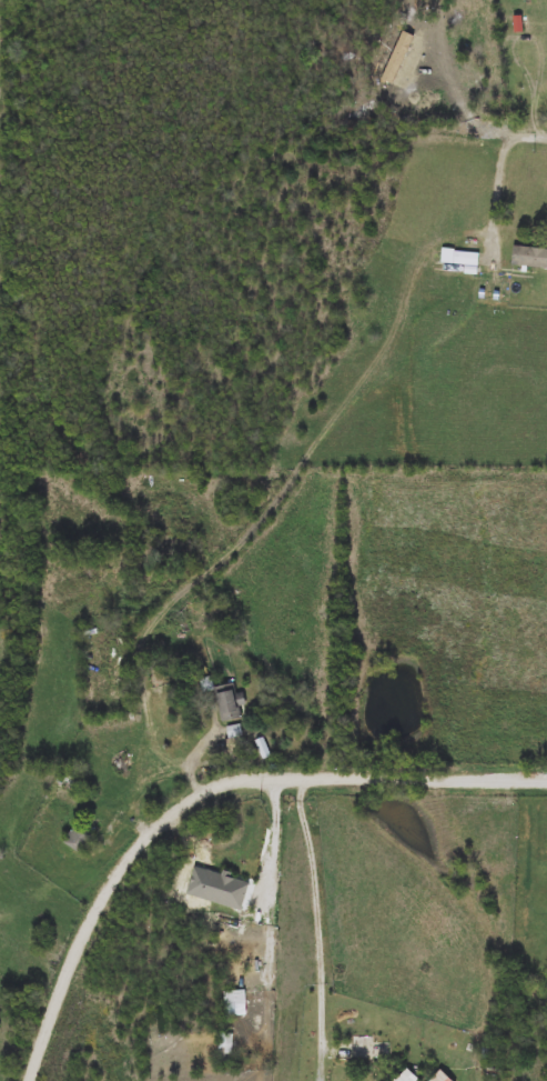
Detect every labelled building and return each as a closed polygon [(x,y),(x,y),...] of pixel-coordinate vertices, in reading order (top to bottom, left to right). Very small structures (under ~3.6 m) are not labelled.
[(516,246),(546,250),(546,270),(513,264),(516,246)] [(244,718),(225,722),(217,691),(234,687),(237,701),(240,700),(244,718)] [(87,854),(65,844),(77,823),(98,834),(87,854)] [(442,1071),(452,1080),(432,1080),(442,1071)]
